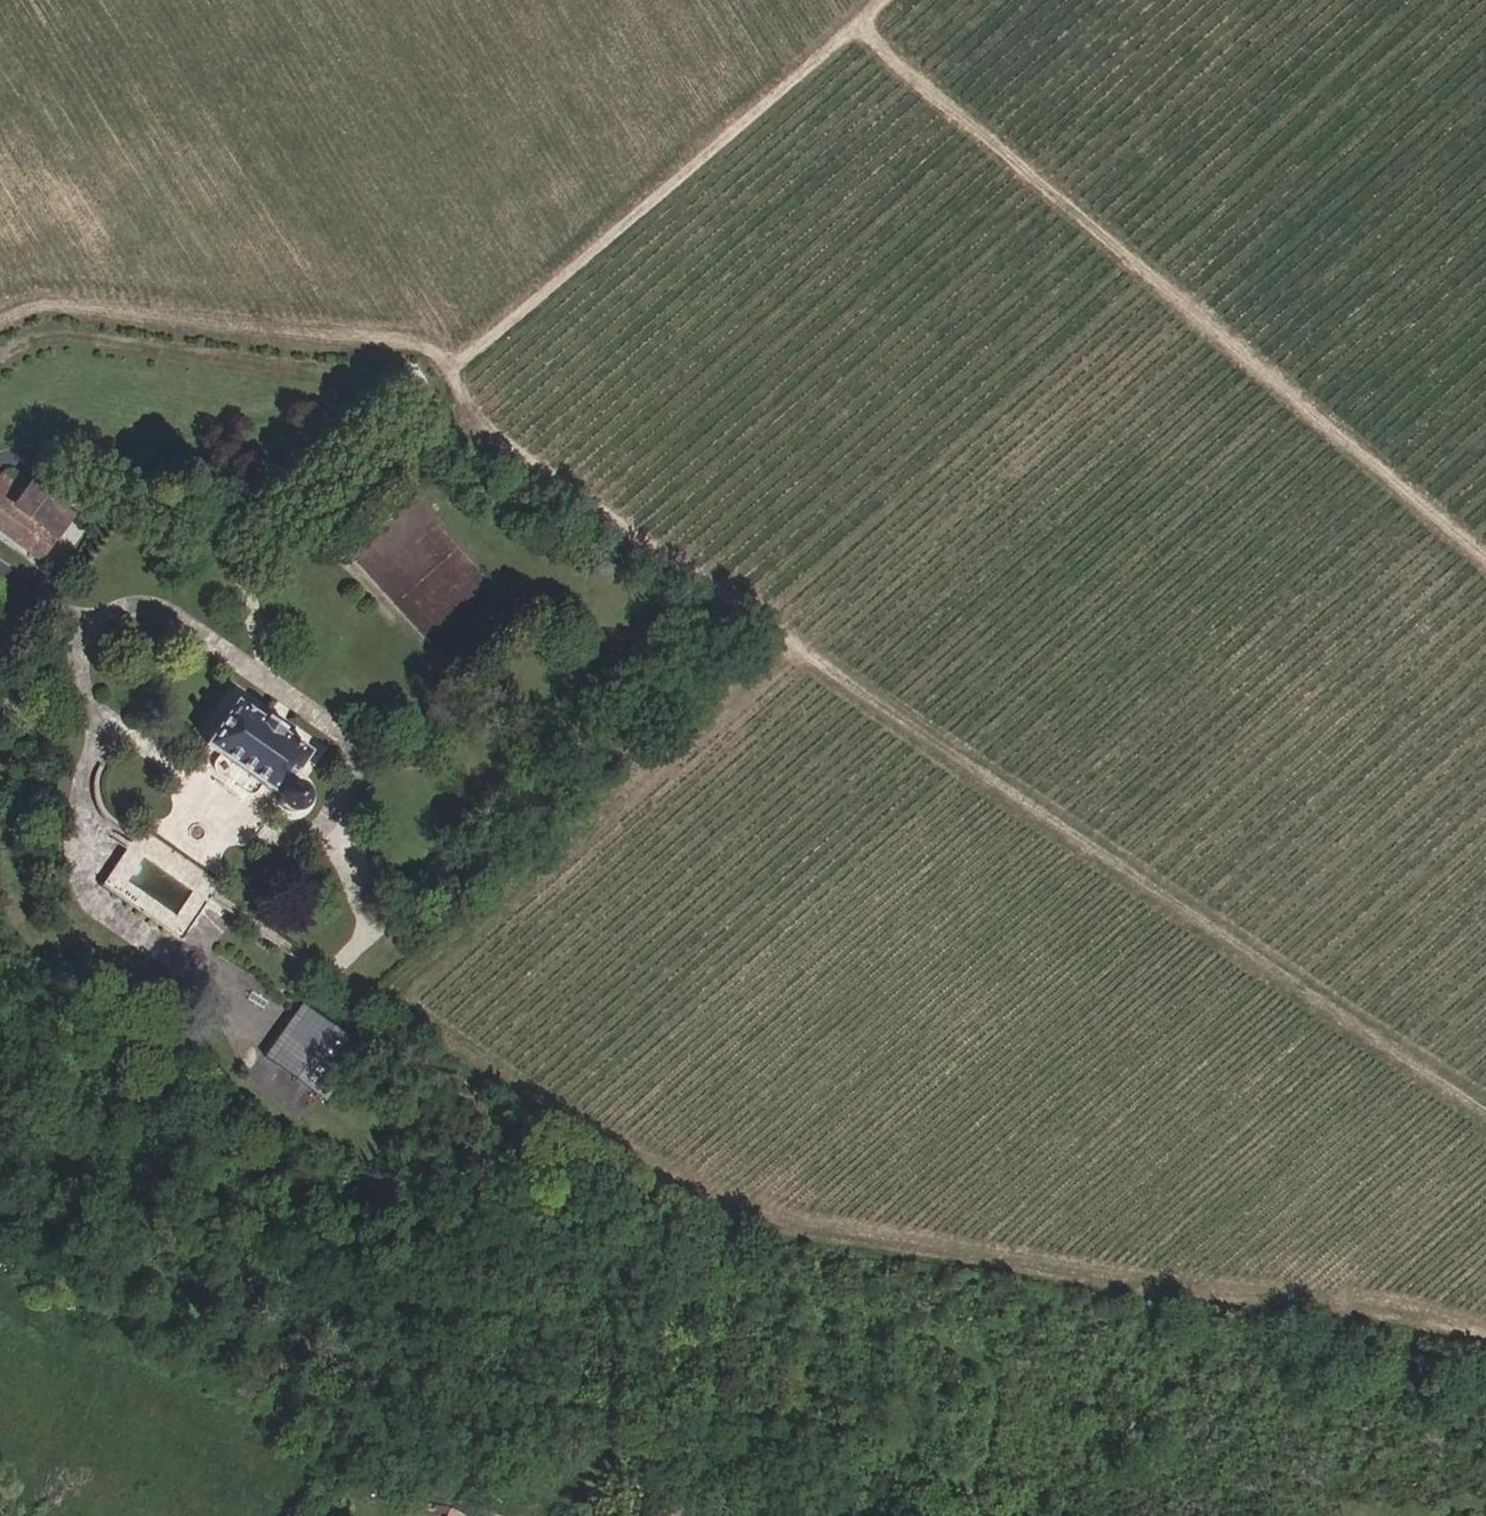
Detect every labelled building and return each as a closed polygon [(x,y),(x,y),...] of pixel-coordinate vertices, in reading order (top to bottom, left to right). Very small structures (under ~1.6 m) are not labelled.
[(3,489),(0,490),(0,529),(40,560),(75,517),(33,482),(19,501),(3,489)] [(269,793),(268,796),(267,799),(267,803),(269,808),(271,812),(275,814),(278,815),(284,816),(287,815),(290,814),(294,812),(296,808),(297,804),(297,800),(297,796),(295,792),(290,788),(282,785),(306,752),(279,732),(282,728),(266,717),(264,720),(235,700),(204,743),(270,790),(269,793)] [(134,833),(113,860),(181,910),(170,925),(182,932),(213,893),(134,833)] [(102,874),(170,925),(181,910),(113,860),(102,874)] [(310,1086),(347,1031),(300,999),(263,1054),(310,1086)] [(655,1488),(660,1476),(648,1468),(643,1482),(655,1488)]
